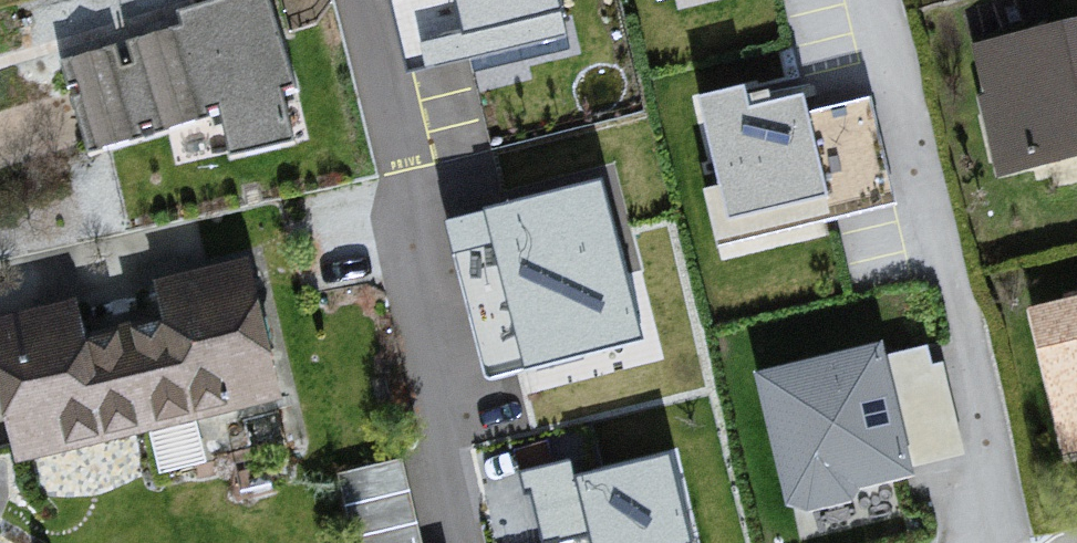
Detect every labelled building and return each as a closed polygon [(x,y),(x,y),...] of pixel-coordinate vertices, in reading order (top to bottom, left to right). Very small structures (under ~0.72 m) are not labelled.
[(74,73),(101,158),(225,117),(230,125),(242,167),(303,150),(289,101),(291,92),(308,96),(276,0),(249,0),(185,21),(190,35),(74,73)] [(405,9),(443,0),(403,0),(405,9)] [(471,49),(432,57),(438,84),(574,53),(562,0),(460,0),(471,49)] [(668,10),(708,0),(665,0),(668,10)] [(978,55),(1007,186),(1076,171),(1076,33),(978,55)] [(752,97),(704,109),(725,195),(715,203),(727,252),(833,226),(805,113),(758,124),(752,97)] [(615,184),(446,223),(458,275),(492,267),(520,388),(655,357),(615,184)] [(259,277),(2,336),(32,474),(290,415),(259,277)] [(1041,316),(1070,447),(1076,445),(1076,308),(1041,316)] [(885,353),(760,382),(792,519),(917,490),(885,353)] [(524,470),(539,542),(590,542),(593,542),(697,542),(680,461),(577,481),(573,460),(524,470)]
